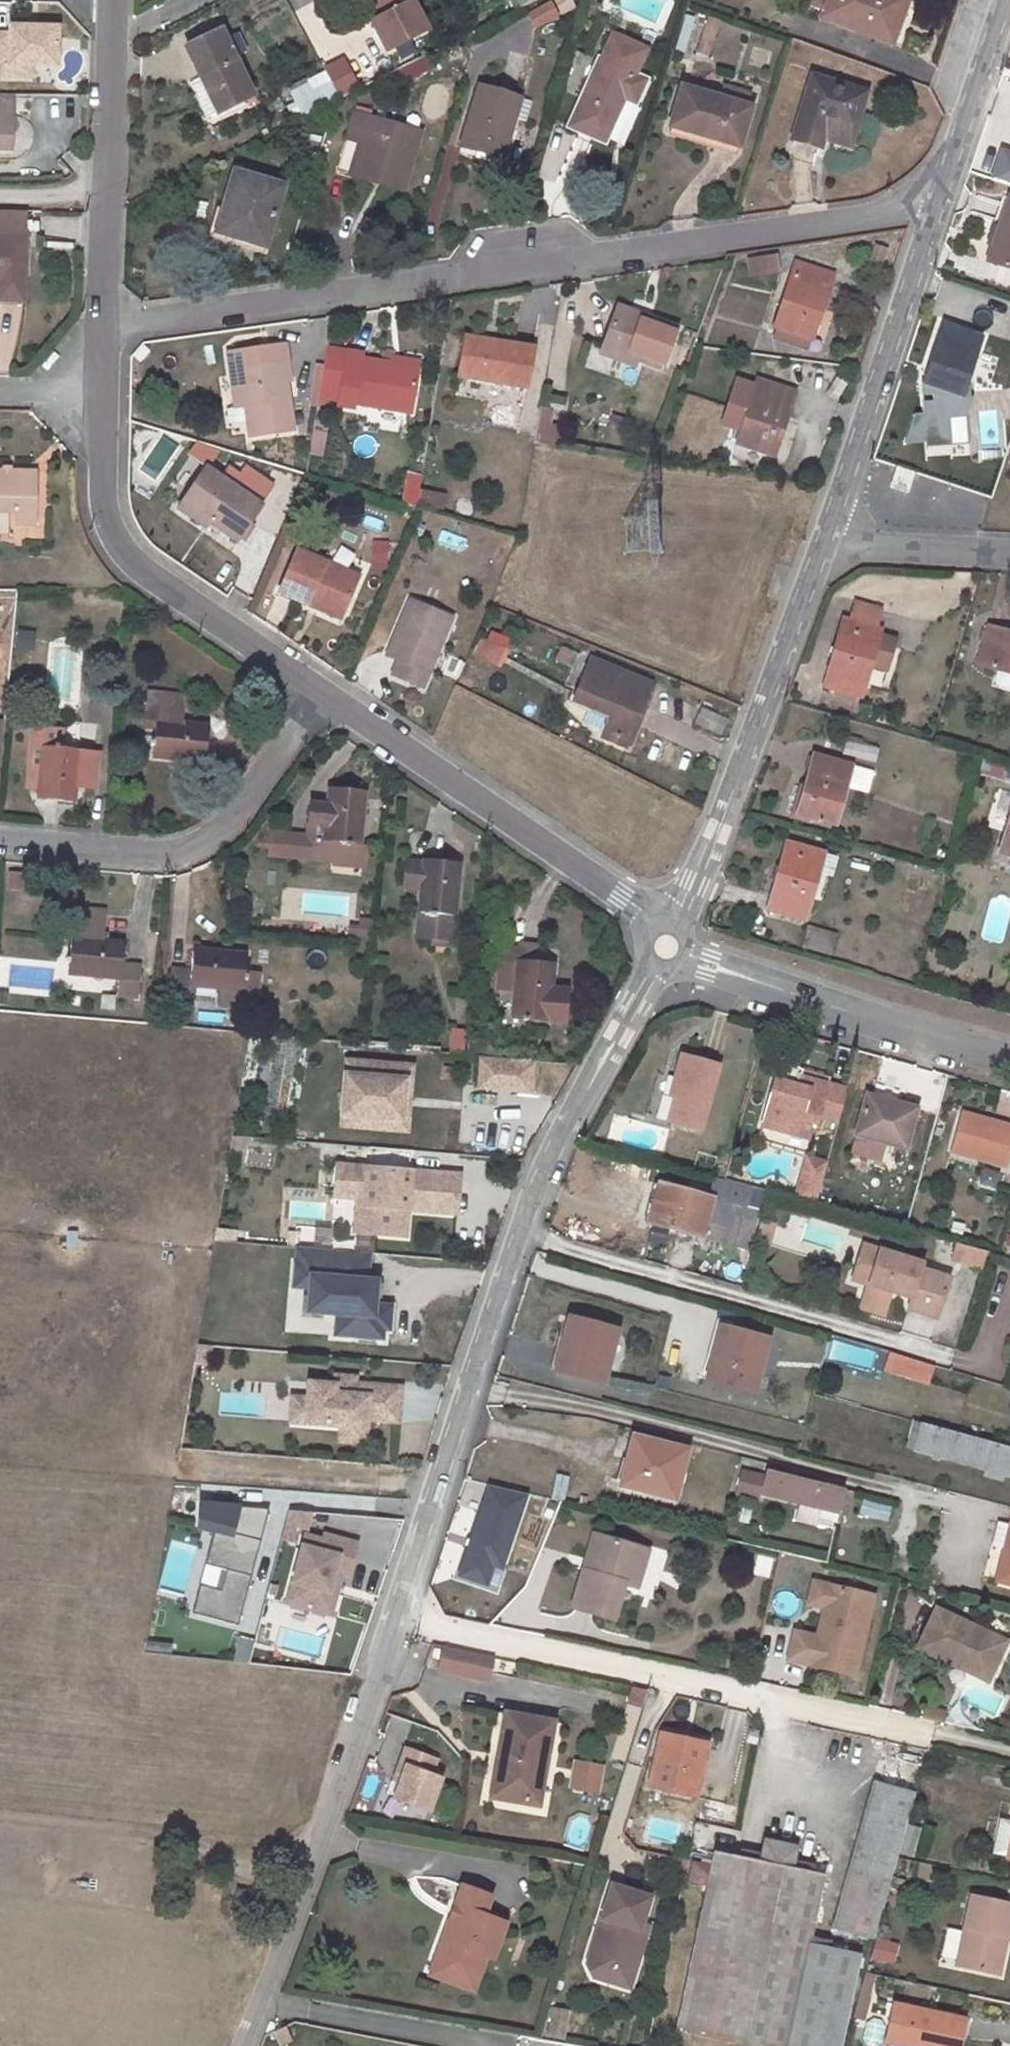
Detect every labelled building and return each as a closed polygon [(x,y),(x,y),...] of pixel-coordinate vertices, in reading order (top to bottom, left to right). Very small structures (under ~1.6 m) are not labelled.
[(379,49),(428,23),(416,0),(368,0),(379,49)] [(572,8),(569,0),(551,0),(556,14),(572,8)] [(821,18),(891,43),(907,0),(828,0),(821,18)] [(531,25),(551,17),(546,5),(526,13),(531,25)] [(682,15),(672,46),(682,50),(692,19),(682,15)] [(30,78),(31,64),(52,65),(54,22),(0,21),(0,26),(0,77),(30,78)] [(222,29),(187,46),(220,114),(254,97),(222,29)] [(634,101),(643,81),(655,54),(612,35),(571,126),(603,140),(623,97),(634,101)] [(400,81),(430,67),(424,54),(394,68),(400,81)] [(293,112),(354,88),(344,62),(283,85),(293,112)] [(865,92),(812,77),(796,132),(821,140),(827,123),(854,131),(865,92)] [(671,125),(738,146),(749,109),(747,108),(751,93),(723,84),(719,99),(682,88),(671,125)] [(504,136),(516,98),(480,87),(462,147),(502,158),(508,137),(504,136)] [(0,94),(0,151),(1,151),(2,118),(9,118),(10,95),(0,94)] [(355,114),(346,138),(361,143),(368,119),(355,114)] [(9,118),(2,118),(1,151),(8,151),(9,118)] [(419,134),(368,119),(361,143),(352,172),(402,189),(419,134)] [(821,140),(848,148),(854,131),(827,123),(821,140)] [(793,142),(819,150),(821,140),(796,132),(793,142)] [(265,247),(282,187),(235,173),(216,233),(265,247)] [(1009,199),(988,258),(1009,266),(1009,199)] [(23,301),(24,211),(0,211),(0,301),(23,301)] [(775,256),(750,260),(752,276),(778,272),(775,256)] [(777,327),(773,340),(807,350),(833,275),(796,264),(775,326),(777,327)] [(603,347),(635,358),(661,368),(675,328),(617,307),(603,347)] [(924,381),(983,402),(997,363),(974,356),(981,337),(943,324),(924,381)] [(457,377),(526,388),(533,349),(464,338),(457,377)] [(229,356),(237,410),(246,408),(251,440),(293,433),(288,401),(278,403),(276,386),(286,385),(291,383),(285,347),(229,356)] [(635,358),(603,347),(600,354),(633,365),(635,358)] [(354,406),(411,415),(419,371),(390,366),(361,362),(362,356),(347,354),(339,408),(353,411),(354,406)] [(420,363),(391,359),(390,366),(419,371),(420,363)] [(317,369),(312,407),(320,408),(326,370),(317,369)] [(326,370),(320,408),(326,409),(332,371),(326,370)] [(774,455),(794,393),(758,381),(737,443),(774,455)] [(288,401),(286,385),(276,386),(278,403),(288,401)] [(547,429),(549,414),(540,412),(537,428),(547,429)] [(548,449),(551,430),(547,429),(537,428),(534,447),(548,449)] [(548,449),(556,450),(560,431),(551,430),(548,449)] [(190,443),(188,455),(208,458),(210,446),(190,443)] [(914,472),(896,466),(889,486),(907,492),(914,472)] [(7,472),(0,472),(0,511),(17,511),(35,512),(35,473),(7,472)] [(187,504),(213,522),(211,525),(240,545),(264,508),(207,473),(187,504)] [(213,522),(187,504),(179,515),(206,533),(211,525),(213,522)] [(17,511),(16,525),(35,525),(35,512),(17,511)] [(380,531),(383,519),(361,513),(358,525),(380,531)] [(439,529),(435,542),(461,551),(465,539),(439,529)] [(372,568),(385,568),(384,542),(371,542),(372,568)] [(281,594),(309,606),(312,599),(346,614),(361,578),(298,553),(281,594)] [(346,614),(312,599),(309,606),(343,621),(346,614)] [(422,688),(451,619),(411,602),(389,656),(401,661),(395,676),(422,688)] [(825,686),(861,696),(870,663),(886,668),(894,638),(878,634),(880,629),(875,628),(880,609),(853,602),(849,620),(843,618),(825,686)] [(998,669),(995,681),(998,686),(1009,690),(1009,633),(987,626),(976,663),(998,669)] [(475,654),(495,664),(501,649),(481,641),(475,654)] [(626,745),(651,685),(592,660),(574,700),(613,717),(605,737),(626,745)] [(205,762),(209,728),(181,725),(185,697),(148,692),(144,725),(155,727),(151,756),(205,762)] [(691,725),(723,735),(728,718),(696,708),(691,725)] [(879,748),(845,740),(841,754),(875,762),(879,748)] [(75,785),(95,787),(98,751),(45,746),(39,798),(73,801),(75,785)] [(872,772),(813,755),(796,814),(834,824),(845,786),(867,792),(872,772)] [(313,804),(311,823),(308,857),(333,859),(335,840),(359,842),(364,790),(332,787),(330,806),(313,804)] [(998,852),(1009,855),(1009,811),(998,852)] [(362,866),(364,843),(359,842),(335,840),(333,859),(333,864),(362,866)] [(787,842),(767,910),(805,921),(824,852),(787,842)] [(416,892),(412,935),(450,939),(458,862),(401,856),(397,890),(416,892)] [(74,908),(68,972),(119,978),(118,994),(138,995),(140,965),(122,964),(124,944),(103,941),(106,911),(74,908)] [(982,938),(1001,943),(1008,917),(989,912),(982,938)] [(362,917),(360,928),(371,929),(372,918),(362,917)] [(807,932),(834,940),(836,934),(809,925),(807,932)] [(370,942),(371,929),(360,928),(348,927),(347,940),(370,942)] [(807,932),(803,946),(830,954),(834,940),(807,932)] [(246,956),(193,951),(191,972),(172,970),(169,999),(194,1003),(195,985),(242,989),(246,956)] [(515,960),(510,1015),(563,1019),(566,984),(550,983),(551,963),(515,960)] [(465,1051),(462,1027),(447,1029),(450,1053),(465,1051)] [(673,1098),(667,1122),(702,1131),(720,1064),(680,1054),(668,1096),(673,1098)] [(413,1060),(340,1056),(336,1130),(408,1135),(413,1060)] [(535,1060),(477,1056),(475,1085),(533,1089),(535,1060)] [(801,1069),(778,1063),(774,1078),(796,1085),(799,1075),(800,1075),(801,1069)] [(760,1125),(810,1139),(816,1116),(838,1121),(847,1088),(800,1075),(799,1075),(796,1085),(774,1078),(760,1125)] [(854,1133),(873,1139),(904,1148),(915,1107),(865,1093),(854,1133)] [(1009,1170),(1009,1125),(961,1111),(949,1153),(1009,1170)] [(873,1139),(854,1133),(851,1140),(872,1146),(873,1139)] [(806,1157),(794,1199),(804,1202),(815,1159),(806,1157)] [(459,1166),(330,1159),(328,1199),(352,1200),(350,1230),(406,1234),(408,1213),(456,1216),(459,1166)] [(815,1159),(804,1202),(815,1204),(827,1162),(815,1159)] [(979,1167),(975,1185),(993,1189),(997,1172),(979,1167)] [(662,1185),(658,1184),(653,1201),(657,1202),(662,1185)] [(653,1201),(647,1221),(702,1237),(703,1235),(713,1199),(662,1185),(657,1202),(653,1201)] [(722,1240),(732,1205),(713,1199),(703,1235),(722,1240)] [(746,1209),(737,1238),(749,1241),(757,1212),(746,1209)] [(752,1240),(837,1262),(846,1228),(790,1213),(786,1227),(757,1219),(752,1240)] [(957,1243),(952,1258),(981,1266),(986,1251),(957,1243)] [(363,1254),(291,1248),(288,1288),(299,1289),(298,1311),(329,1314),(327,1335),(381,1340),(381,1331),(390,1332),(393,1299),(374,1298),(375,1280),(361,1279),(363,1254)] [(877,1252),(867,1287),(910,1299),(907,1310),(937,1319),(949,1278),(920,1270),(921,1264),(877,1252)] [(569,1318),(555,1371),(602,1383),(616,1330),(569,1318)] [(721,1325),(707,1380),(754,1392),(768,1338),(721,1325)] [(889,1353),(884,1369),(929,1383),(934,1365),(889,1353)] [(399,1425),(401,1383),(355,1381),(355,1374),(331,1372),(331,1381),(301,1379),(300,1394),(287,1393),(285,1425),(334,1428),(333,1445),(362,1447),(364,1423),(399,1425)] [(1009,1477),(1009,1448),(913,1422),(906,1448),(1009,1477)] [(632,1436),(626,1459),(633,1461),(639,1438),(632,1436)] [(626,1459),(620,1486),(674,1499),(686,1449),(639,1438),(633,1461),(626,1459)] [(836,1522),(845,1489),(766,1469),(764,1475),(741,1469),(735,1493),(759,1500),(760,1493),(821,1508),(818,1518),(836,1522)] [(263,1511),(215,1499),(187,1616),(235,1627),(263,1511)] [(892,1506),(863,1499),(860,1513),(889,1520),(892,1506)] [(347,1579),(357,1541),(317,1531),(315,1537),(296,1532),(279,1604),(330,1616),(339,1577),(347,1579)] [(592,1535),(582,1570),(595,1574),(598,1565),(594,1563),(603,1538),(592,1535)] [(624,1584),(636,1588),(647,1550),(603,1538),(594,1563),(598,1565),(595,1574),(582,1570),(571,1608),(613,1620),(624,1584)] [(1009,1542),(1002,1581),(1007,1583),(1009,1570),(1009,1542)] [(874,1589),(810,1577),(804,1606),(818,1608),(813,1631),(790,1626),(782,1669),(856,1683),(874,1589)] [(950,1656),(976,1668),(980,1660),(985,1658),(997,1663),(1007,1642),(936,1609),(919,1647),(948,1661),(950,1656)] [(229,1659),(243,1662),(249,1638),(235,1635),(229,1659)] [(439,1669),(487,1679),(492,1656),(444,1646),(439,1669)] [(948,1661),(988,1681),(991,1675),(997,1663),(985,1658),(980,1660),(976,1668),(950,1656),(948,1661)] [(640,1709),(645,1689),(627,1685),(622,1704),(640,1709)] [(508,1761),(502,1798),(537,1803),(552,1721),(505,1713),(497,1759),(508,1761)] [(660,1736),(649,1785),(695,1796),(706,1740),(675,1733),(674,1739),(660,1736)] [(430,1772),(436,1758),(402,1745),(381,1795),(424,1813),(439,1776),(430,1772)] [(571,1758),(564,1788),(595,1794),(601,1764),(571,1758)] [(497,1759),(491,1796),(502,1798),(508,1761),(497,1759)] [(914,1793),(872,1781),(830,1925),(872,1937),(914,1793)] [(775,2045),(840,2045),(860,1954),(808,1944),(823,1873),(792,1866),(797,1846),(763,1839),(758,1859),(713,1850),(710,1863),(690,1859),(686,1881),(706,1885),(676,2025),(775,2045)] [(660,1891),(607,1877),(585,1954),(593,1977),(633,1988),(660,1891)] [(448,1922),(442,1938),(450,1941),(439,1967),(475,1980),(485,1954),(492,1957),(506,1921),(483,1913),(485,1907),(490,1893),(462,1883),(455,1904),(466,1908),(460,1926),(448,1922)] [(999,1933),(1006,1934),(1009,1913),(1009,1902),(971,1894),(956,1964),(991,1972),(999,1933)] [(460,1926),(466,1908),(455,1904),(448,1922),(460,1926)] [(508,1916),(485,1907),(483,1913),(506,1921),(508,1916)] [(998,1973),(1006,1934),(999,1933),(991,1972),(992,1972),(998,1973)] [(429,1972),(472,1989),(475,1980),(439,1967),(450,1941),(442,1938),(429,1972)] [(877,1940),(874,1962),(894,1965),(897,1943),(877,1940)] [(892,2003),(889,2031),(886,2043),(901,2045),(961,2045),(965,2019),(892,2003)] [(568,2011),(552,2007),(547,2034),(563,2038),(568,2011)]
